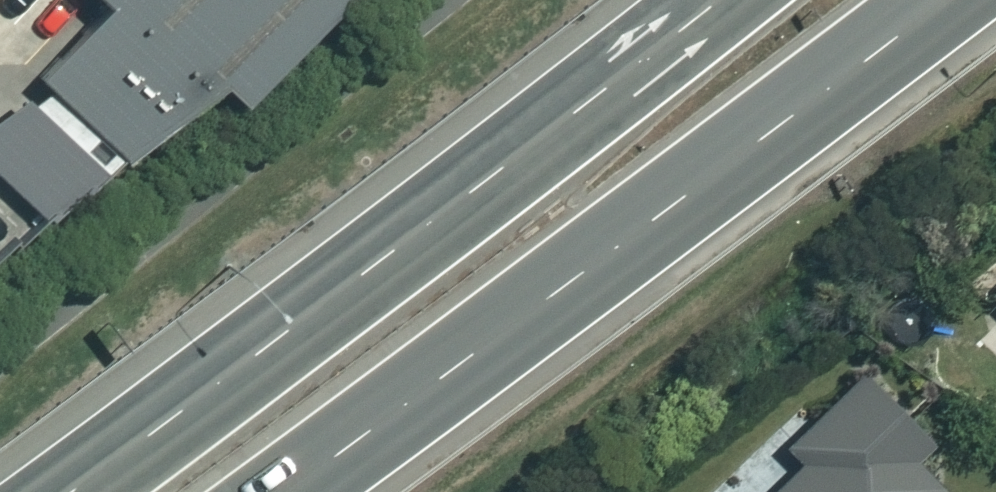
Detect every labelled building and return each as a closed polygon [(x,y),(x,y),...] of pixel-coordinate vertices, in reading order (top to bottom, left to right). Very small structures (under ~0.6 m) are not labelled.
[(105,12),(39,82),(50,94),(31,109),(26,103),(0,122),(0,183),(45,225),(226,93),(243,112),(352,0),(92,0),(105,12)] [(849,371),(776,445),(791,460),(760,491),(924,491),(931,485),(905,459),(921,443),(849,371)]
